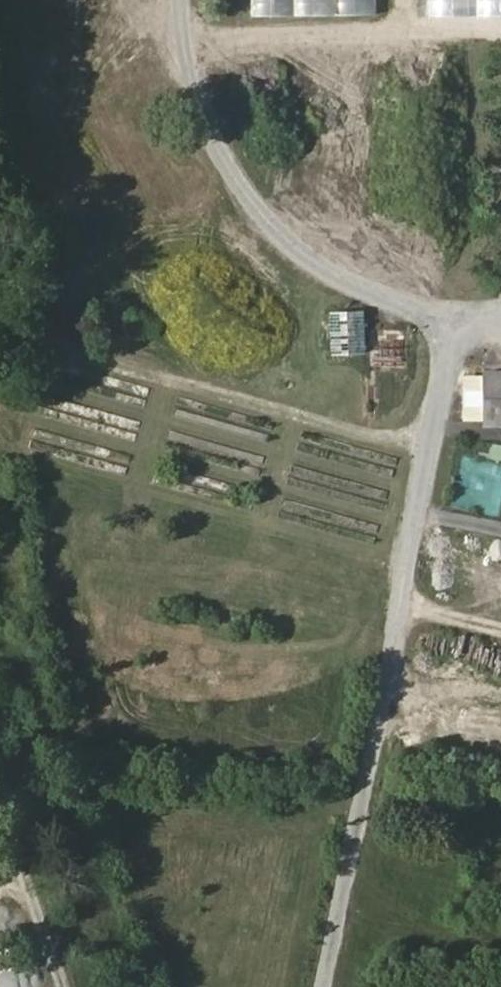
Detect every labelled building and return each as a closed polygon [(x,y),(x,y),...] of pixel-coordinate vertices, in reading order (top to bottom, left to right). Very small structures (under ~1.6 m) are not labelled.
[(249,16),(375,18),(375,0),(249,0),(249,16)] [(366,355),(367,312),(331,311),(331,354),(366,355)] [(404,368),(405,330),(370,330),(370,368),(404,368)] [(500,421),(500,372),(485,372),(484,421),(500,421)] [(500,460),(500,445),(491,445),(491,460),(500,460)]
